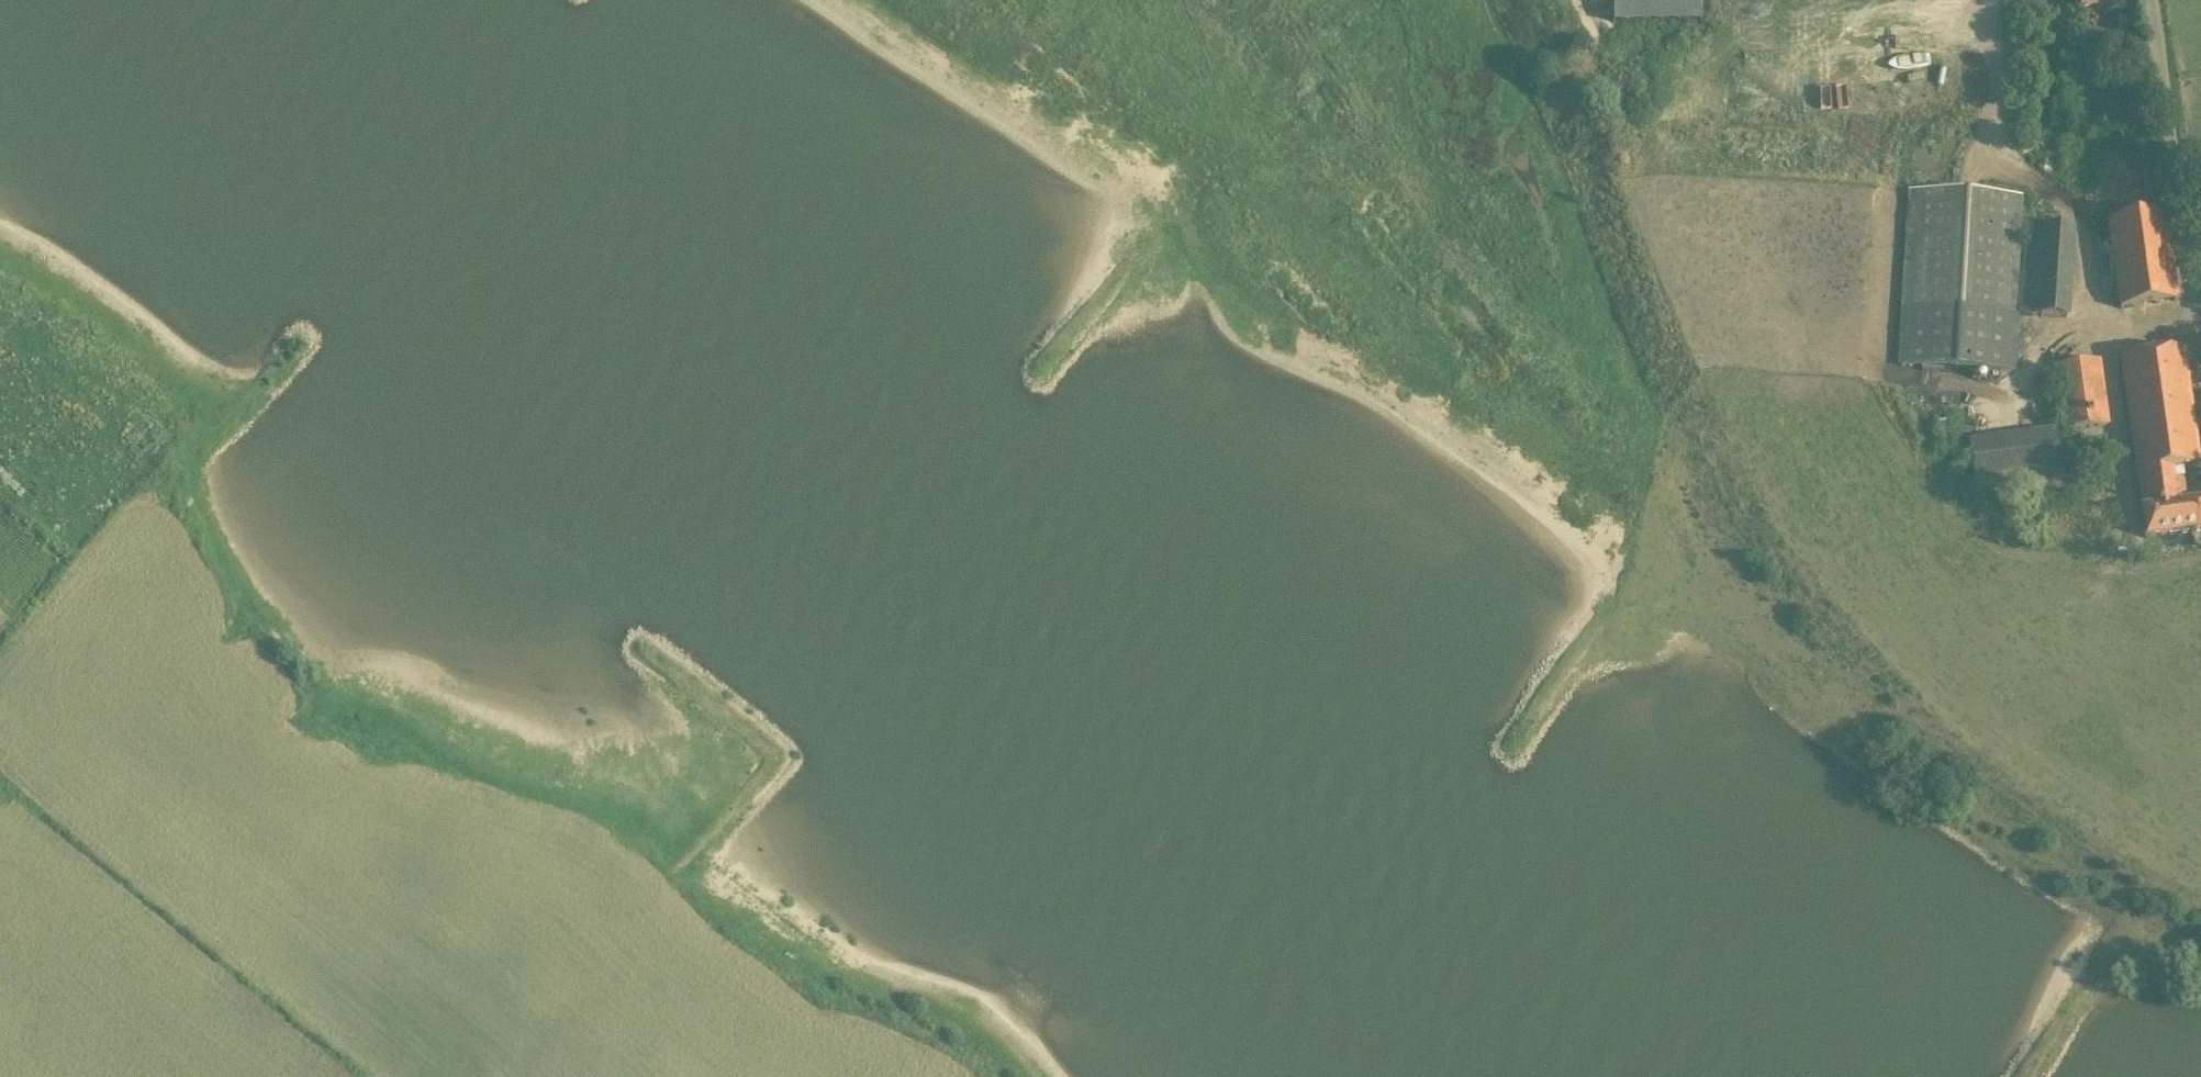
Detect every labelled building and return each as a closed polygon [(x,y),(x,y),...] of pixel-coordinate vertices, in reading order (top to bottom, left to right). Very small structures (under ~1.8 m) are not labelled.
[(1614,17),(1703,15),(1702,0),(1614,0),(1614,17)] [(2080,8),(2108,5),(2109,13),(2136,9),(2135,0),(2079,0),(2080,8)] [(2012,370),(2019,193),(1910,189),(1904,366),(2012,370)] [(2177,301),(2165,214),(2108,223),(2121,309),(2177,301)] [(2067,317),(2073,227),(2025,223),(2019,314),(2067,317)] [(2121,357),(2146,539),(2200,532),(2200,502),(2186,504),(2182,469),(2200,466),(2184,348),(2121,357)] [(2099,360),(2057,366),(2066,431),(2108,425),(2099,360)] [(1964,440),(1972,496),(2027,489),(2023,456),(2052,451),(2049,428),(1964,440)]
